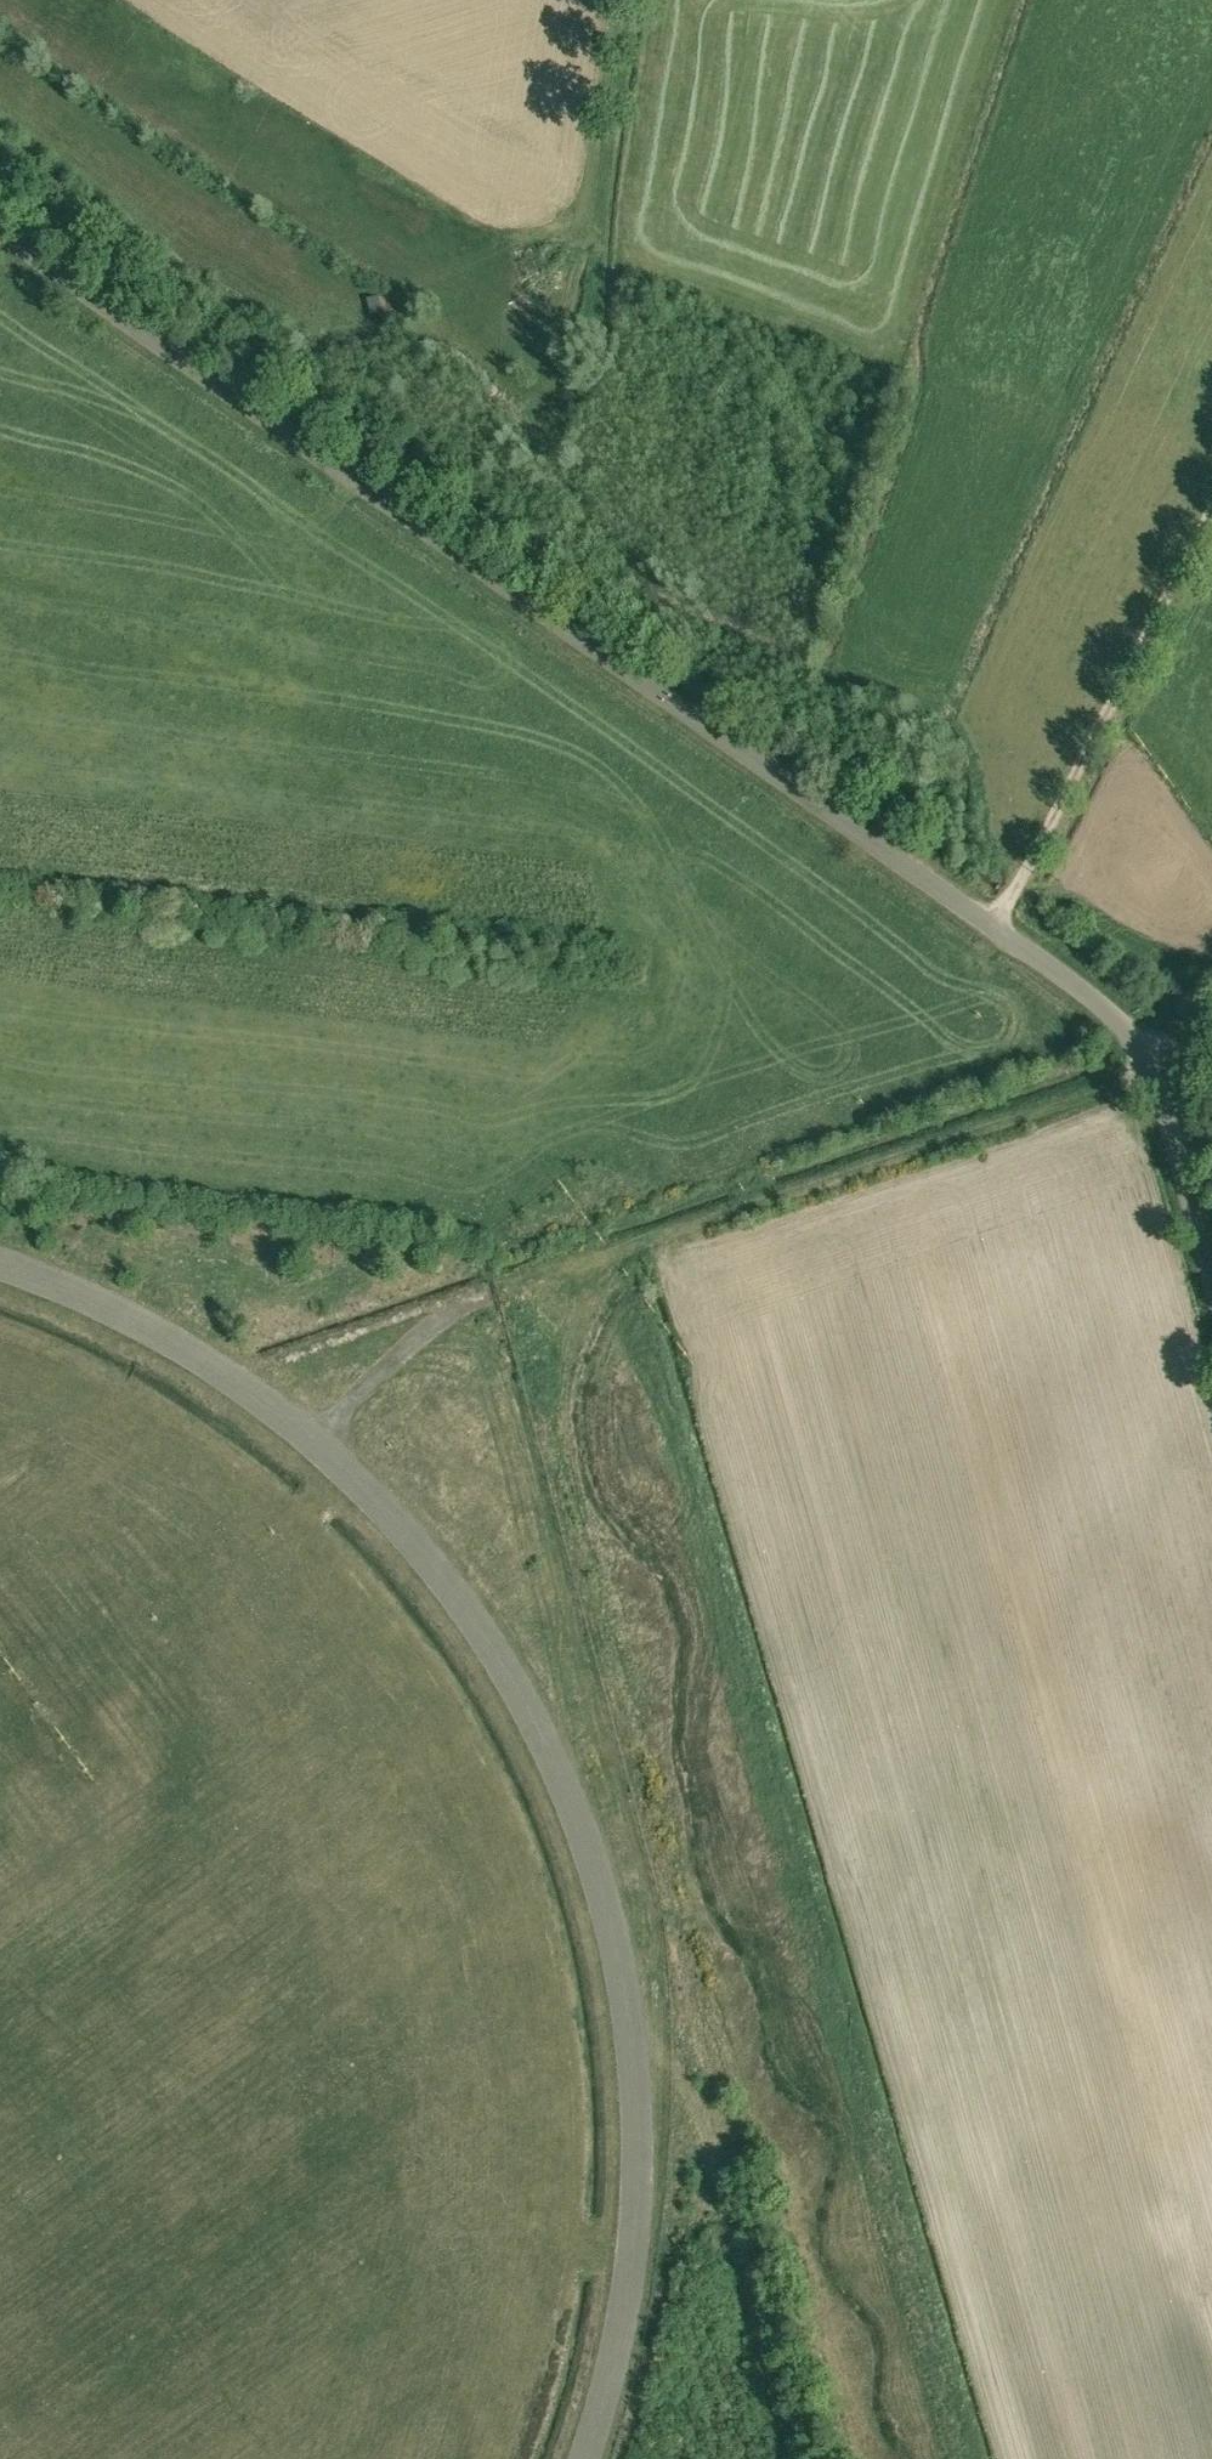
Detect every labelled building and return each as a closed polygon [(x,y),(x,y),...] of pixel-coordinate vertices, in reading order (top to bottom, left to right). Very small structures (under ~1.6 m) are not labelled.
[(458,1261),(450,1264),(453,1274),(461,1272),(458,1261)]
